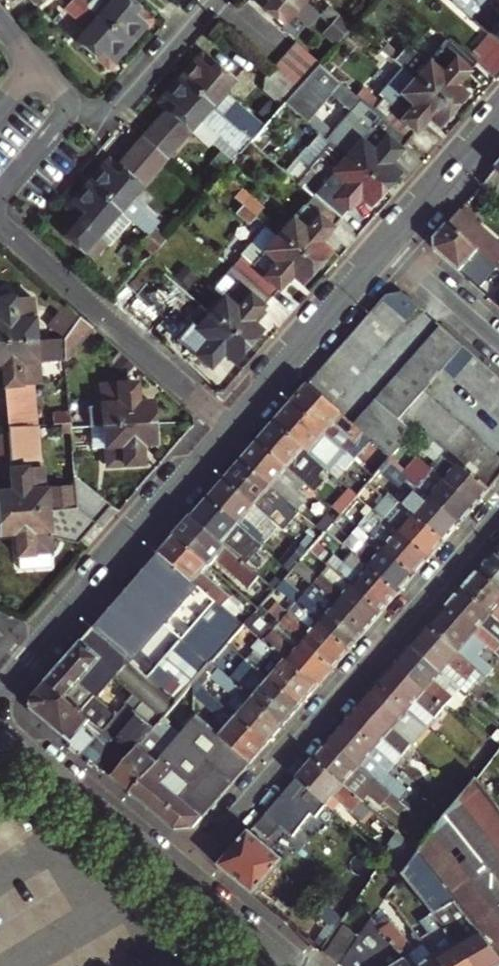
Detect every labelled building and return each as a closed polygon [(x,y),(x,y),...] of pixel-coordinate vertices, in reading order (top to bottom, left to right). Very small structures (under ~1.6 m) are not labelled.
[(79,0),(70,0),(62,9),(86,30),(76,42),(108,70),(129,45),(79,0)] [(129,45),(151,20),(128,0),(79,0),(129,45)] [(303,0),(253,0),(282,25),(291,15),(304,1),(303,0)] [(470,57),(476,62),(495,79),(498,75),(498,7),(491,0),(452,0),(451,1),(489,35),(470,57)] [(304,1),(291,15),(300,23),(313,9),(304,1)] [(337,17),(331,25),(343,36),(350,28),(337,17)] [(324,32),(337,43),(343,36),(331,25),(324,32)] [(449,38),(414,78),(451,110),(465,95),(455,86),(476,62),(470,57),(449,38)] [(363,48),(373,57),(380,48),(379,48),(371,40),(363,48)] [(379,48),(380,48),(391,58),(398,51),(386,40),(379,48)] [(317,63),(295,44),(275,67),(297,86),(317,63)] [(405,81),(411,75),(391,58),(380,48),(373,57),(399,79),(401,77),(405,81)] [(196,59),(179,78),(224,117),(241,98),(235,92),(233,95),(226,90),(234,81),(211,61),(201,53),(196,59)] [(407,141),(383,120),(318,64),(297,89),(284,103),(304,120),(311,112),(329,91),(356,115),(348,124),(362,136),(345,156),(383,189),(397,173),(387,164),(407,141)] [(224,117),(179,78),(158,103),(166,110),(142,138),(165,158),(189,131),(200,118),(240,153),(250,142),(251,141),(224,117)] [(437,127),(451,110),(414,78),(386,110),(389,113),(383,120),(407,141),(427,118),(437,127)] [(241,98),(224,117),(251,141),(270,120),(284,104),(257,80),(241,98)] [(318,118),(311,112),(304,120),(305,122),(311,127),(318,118)] [(311,127),(322,136),(329,128),(318,118),(311,127)] [(296,143),(270,120),(251,141),(250,142),(311,195),(339,219),(359,196),(369,205),(383,189),(345,156),(325,179),(290,149),(296,143)] [(311,127),(305,122),(299,129),(316,144),(322,136),(311,127)] [(158,246),(165,238),(154,228),(160,221),(131,196),(140,186),(165,158),(142,138),(117,166),(107,158),(87,181),(86,182),(118,210),(147,236),(158,246)] [(483,187),(494,197),(498,201),(498,169),(483,187)] [(223,188),(242,205),(254,215),(261,207),(230,180),(223,188)] [(86,182),(65,207),(64,207),(77,219),(63,234),(91,259),(105,242),(97,235),(118,210),(86,182)] [(311,195),(277,235),(314,268),(328,252),(318,243),(339,219),(311,195)] [(254,215),(242,205),(235,213),(247,223),(254,215)] [(463,210),(450,225),(498,268),(498,241),(463,210)] [(450,225),(436,241),(436,251),(481,290),(498,269),(498,268),(450,225)] [(300,284),(314,268),(277,235),(263,250),(268,255),(276,262),(263,277),(277,289),(290,275),(300,284)] [(158,246),(147,236),(140,243),(152,254),(158,246)] [(255,270),(263,277),(276,262),(268,255),(255,270)] [(124,309),(159,269),(147,259),(112,298),(124,309)] [(270,298),(234,266),(226,275),(235,282),(208,313),(246,346),(260,330),(250,321),(270,298)] [(181,276),(174,283),(186,293),(192,286),(181,276)] [(309,385),(333,406),(419,306),(403,293),(387,296),(309,385)] [(34,339),(31,296),(0,299),(0,342),(34,339)] [(72,309),(53,331),(61,338),(80,316),(72,309)] [(246,346),(208,313),(182,343),(210,367),(222,353),(232,362),(246,346)] [(61,338),(69,344),(87,322),(80,316),(61,338)] [(498,417),(498,376),(441,326),(355,425),(365,434),(392,458),(403,445),(411,436),(418,427),(490,489),(498,478),(498,457),(425,392),(444,370),(498,417)] [(0,342),(0,363),(2,363),(3,386),(37,383),(36,360),(63,358),(61,338),(34,339),(0,342)] [(101,385),(104,426),(128,424),(153,422),(151,401),(137,402),(135,382),(101,385)] [(309,385),(293,404),(327,434),(334,425),(356,444),(365,434),(355,425),(333,406),(309,385)] [(293,404),(276,423),(320,462),(327,468),(335,459),(347,469),(356,459),(348,453),(327,434),(293,404)] [(0,409),(0,426),(6,425),(23,424),(22,407),(0,409)] [(68,420),(67,412),(47,413),(47,422),(68,420)] [(68,420),(47,422),(48,432),(69,431),(68,428),(68,420)] [(154,443),(153,422),(128,424),(104,426),(107,465),(142,463),(141,444),(154,443)] [(75,506),(73,484),(41,487),(38,451),(35,423),(23,424),(6,425),(8,453),(11,490),(0,491),(0,512),(75,506)] [(320,462),(276,423),(259,442),(302,480),(311,487),(319,478),(312,471),(320,462)] [(348,453),(356,444),(334,425),(327,434),(348,453)] [(439,458),(431,468),(475,507),(490,489),(418,427),(411,436),(429,452),(430,450),(439,458)] [(302,480),(259,442),(242,461),(285,499),(301,512),(310,502),(294,488),(302,480)] [(396,470),(405,476),(460,524),(475,507),(431,468),(403,445),(392,458),(388,462),(396,470)] [(339,478),(347,469),(335,459),(327,468),(339,478)] [(285,499),(242,461),(226,480),(269,517),(285,531),(294,521),(278,507),(285,499)] [(388,462),(385,465),(394,473),(396,470),(388,462)] [(75,506),(94,523),(110,506),(72,472),(73,484),(75,506)] [(405,476),(390,493),(444,541),(460,524),(405,476)] [(379,484),(373,479),(359,496),(358,496),(363,501),(379,484)] [(269,517),(226,480),(210,499),(254,538),(257,540),(265,530),(261,526),(269,517)] [(343,514),(358,496),(359,496),(351,489),(335,508),(342,515),(343,514)] [(390,493),(374,511),(429,559),(432,555),(444,541),(390,493)] [(210,499),(193,517),(227,548),(247,565),(251,560),(246,555),(250,550),(246,547),(254,538),(210,499)] [(429,559),(374,511),(368,505),(362,512),(369,518),(359,528),(414,576),(429,559)] [(75,506),(0,512),(0,534),(14,533),(16,555),(18,555),(19,568),(49,565),(48,552),(50,552),(49,536),(76,543),(94,523),(75,506)] [(354,554),(369,567),(399,593),(414,576),(359,528),(343,514),(342,515),(337,520),(354,535),(344,545),(354,554)] [(193,517),(176,536),(209,565),(211,567),(227,548),(193,517)] [(318,543),(325,534),(319,528),(303,547),(309,552),(311,550),(318,543)] [(277,540),(265,530),(257,540),(268,550),(277,540)] [(209,565),(176,536),(161,553),(223,608),(233,596),(204,571),(209,565)] [(311,550),(352,586),(382,613),(399,593),(369,567),(361,577),(345,564),(336,555),(334,557),(318,543),(311,550)] [(301,561),(309,552),(303,547),(286,566),(292,571),(295,568),(301,561)] [(495,552),(478,571),(498,590),(498,556),(495,552)] [(223,608),(161,553),(94,630),(177,704),(182,698),(195,682),(199,678),(212,663),(221,653),(228,644),(244,626),(223,608)] [(369,567),(354,554),(345,564),(361,577),(369,567)] [(301,561),(295,568),(314,585),(320,577),(301,561)] [(292,571),(286,566),(270,585),(276,590),(278,587),(286,579),(292,571)] [(478,571),(461,591),(492,618),(498,609),(498,590),(478,571)] [(314,585),(336,605),(366,631),(382,613),(352,586),(345,594),(323,575),(320,577),(314,585)] [(304,596),(286,579),(278,587),(297,604),(304,596)] [(476,636),(492,650),(495,646),(498,649),(498,624),(492,618),(461,591),(445,609),(476,636)] [(297,604),(319,624),(349,650),(366,631),(336,605),(330,612),(307,593),(304,596),(297,604)] [(288,615),(269,599),(262,606),(281,623),(288,615)] [(428,629),(477,672),(485,678),(494,668),(467,645),(476,636),(445,609),(428,629)] [(281,623),(303,642),(333,669),(349,650),(319,624),(312,631),(290,612),(288,615),(281,623)] [(274,630),(255,614),(245,625),(264,642),(274,630)] [(281,623),(274,630),(296,650),(303,642),(281,623)] [(316,688),(264,642),(245,625),(244,626),(228,644),(235,650),(244,641),(255,651),(247,661),(300,707),(316,688)] [(461,690),(477,672),(428,629),(412,647),(461,690)] [(164,718),(177,704),(94,630),(47,684),(132,755),(164,718)] [(274,630),(264,642),(316,688),(333,669),(303,642),(296,650),(274,630)] [(250,678),(241,688),(283,725),(300,707),(247,661),(235,650),(228,644),(221,653),(250,678)] [(395,666),(444,709),(461,690),(412,647),(395,666)] [(205,683),(211,677),(218,669),(212,663),(199,678),(205,683)] [(395,666),(379,685),(428,728),(444,709),(395,666)] [(233,697),(224,707),(267,744),(283,725),(241,688),(218,669),(211,677),(233,697)] [(199,678),(195,682),(202,688),(205,683),(199,678)] [(182,698),(194,709),(195,696),(195,682),(182,698)] [(267,744),(224,707),(202,688),(195,682),(195,696),(217,716),(207,726),(250,763),(267,744)] [(132,755),(47,684),(31,702),(33,711),(112,777),(132,755)] [(428,728),(379,685),(362,705),(411,747),(428,728)] [(478,702),(485,708),(498,693),(491,687),(478,702)] [(402,757),(411,747),(362,705),(346,723),(377,749),(384,741),(402,757)] [(476,728),(486,717),(477,709),(467,720),(476,728)] [(132,794),(183,736),(164,718),(132,755),(112,777),(132,794)] [(207,726),(199,718),(183,736),(132,794),(174,829),(194,828),(250,763),(207,726)] [(369,758),(377,749),(346,723),(329,742),(411,813),(417,806),(385,777),(387,774),(369,758)] [(395,765),(402,757),(384,741),(377,749),(395,765)] [(313,760),(344,787),(352,778),(377,800),(379,797),(406,821),(411,813),(329,742),(313,760)] [(313,760),(296,779),(326,806),(334,798),(340,803),(359,820),(369,809),(344,787),(313,760)] [(296,779),(266,814),(291,835),(311,813),(316,818),(326,806),(296,779)] [(426,907),(445,891),(498,958),(498,808),(477,781),(414,855),(401,876),(416,894),(426,907)] [(333,811),(340,803),(334,798),(326,806),(333,811)] [(386,858),(399,835),(390,827),(377,851),(386,858)] [(284,862),(249,833),(220,867),(267,906),(272,899),(260,889),(284,862)] [(426,907),(432,915),(435,919),(443,913),(455,928),(447,933),(474,965),(498,965),(498,958),(445,891),(426,907)] [(432,915),(426,907),(416,894),(404,904),(421,924),(432,915)] [(425,945),(414,932),(398,912),(386,921),(378,911),(372,920),(386,937),(405,961),(409,965),(441,965),(425,945)] [(447,933),(435,919),(432,915),(421,924),(422,926),(434,941),(425,945),(441,965),(474,965),(447,933)] [(386,937),(372,920),(341,965),(387,965),(376,952),(386,937)] [(422,926),(414,932),(425,945),(434,941),(422,926)]
